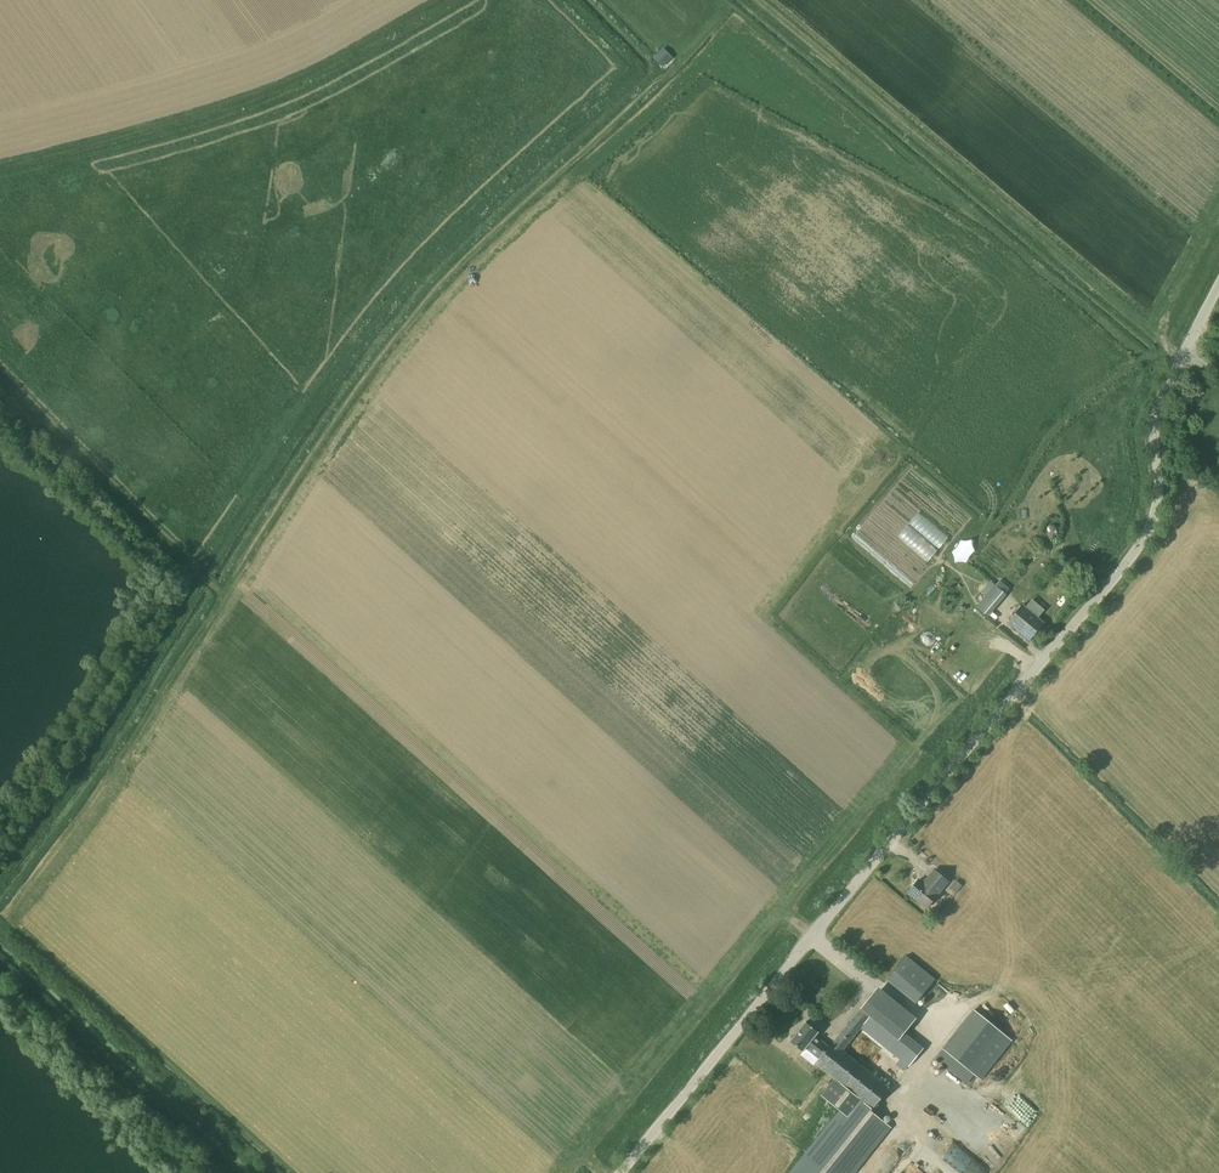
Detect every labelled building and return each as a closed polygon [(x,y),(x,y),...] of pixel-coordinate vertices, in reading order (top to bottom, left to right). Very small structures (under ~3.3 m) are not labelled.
[(653,57),(661,65),(670,57),(661,48),(653,57)] [(1056,535),(1058,533),(1059,531),(1059,529),(1057,526),(1055,525),(1053,524),(1050,524),(1048,526),(1047,528),(1047,531),(1047,533),(1049,535),(1051,536),(1054,536),(1056,535)] [(999,601),(1004,594),(995,586),(989,593),(999,601)] [(1025,607),(1023,605),(1008,623),(1029,641),(1044,623),(1037,617),(1044,610),(1031,599),(1025,607)] [(983,600),(977,608),(987,615),(993,608),(983,600)] [(919,879),(909,892),(927,908),(949,882),(935,870),(924,883),(919,879)] [(956,892),(962,884),(955,879),(949,887),(956,892)] [(947,903),(953,895),(947,890),(940,898),(947,903)] [(906,956),(887,979),(917,1003),(935,979),(906,956)] [(815,1037),(803,1052),(800,1055),(813,1066),(816,1063),(873,1110),(889,1089),(843,1051),(861,1028),(900,1059),(908,1066),(922,1049),(904,1033),(910,1026),(872,995),(833,1043),(832,1042),(828,1047),(815,1037)] [(973,1010),(943,1048),(974,1074),(981,1079),(1011,1041),(973,1010)] [(803,1052),(815,1037),(819,1032),(806,1022),(790,1041),(803,1052)] [(908,1066),(900,1059),(896,1065),(904,1071),(908,1066)] [(1002,1090),(994,1100),(1007,1109),(1014,1099),(1002,1090)] [(991,1163),(1002,1147),(933,1098),(921,1114),(991,1163)] [(982,1122),(992,1130),(1005,1115),(995,1107),(982,1122)] [(1026,1125),(1033,1115),(1022,1107),(1015,1116),(1026,1125)] [(791,1172),(853,1172),(890,1127),(872,1112),(860,1127),(841,1112),(791,1172)] [(1021,1127),(1004,1116),(992,1134),(1010,1145),(1021,1127)] [(952,1171),(956,1172),(985,1172),(987,1170),(965,1153),(952,1171)]
